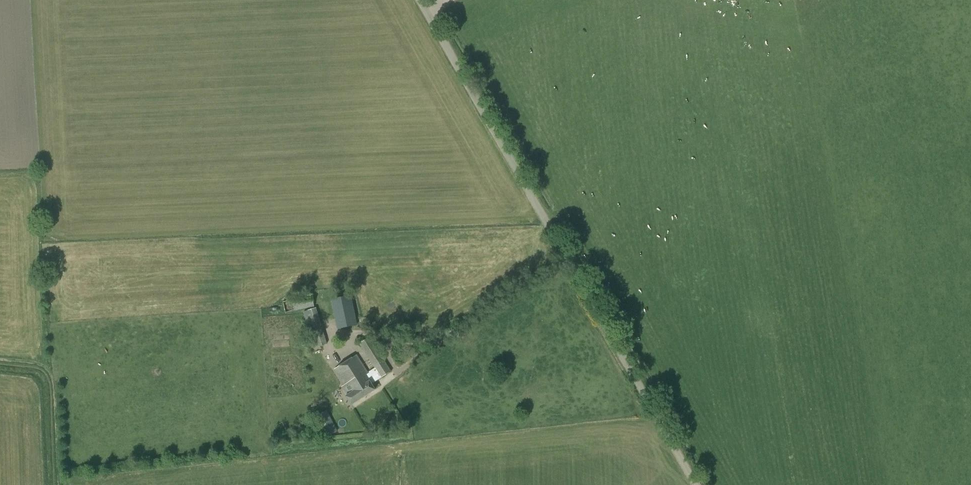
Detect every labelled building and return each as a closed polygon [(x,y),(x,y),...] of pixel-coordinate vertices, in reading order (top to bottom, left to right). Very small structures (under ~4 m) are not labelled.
[(337,329),(357,325),(350,295),(331,299),(337,329)] [(285,313),(314,307),(311,296),(283,302),(285,313)] [(311,349),(327,344),(316,308),(303,312),(312,342),(309,343),(311,349)] [(357,355),(333,369),(344,385),(341,387),(346,395),(345,396),(350,405),(375,390),(371,384),(390,372),(369,339),(360,345),(375,368),(368,373),(357,355)] [(326,438),(335,433),(324,412),(314,417),(326,438)]
